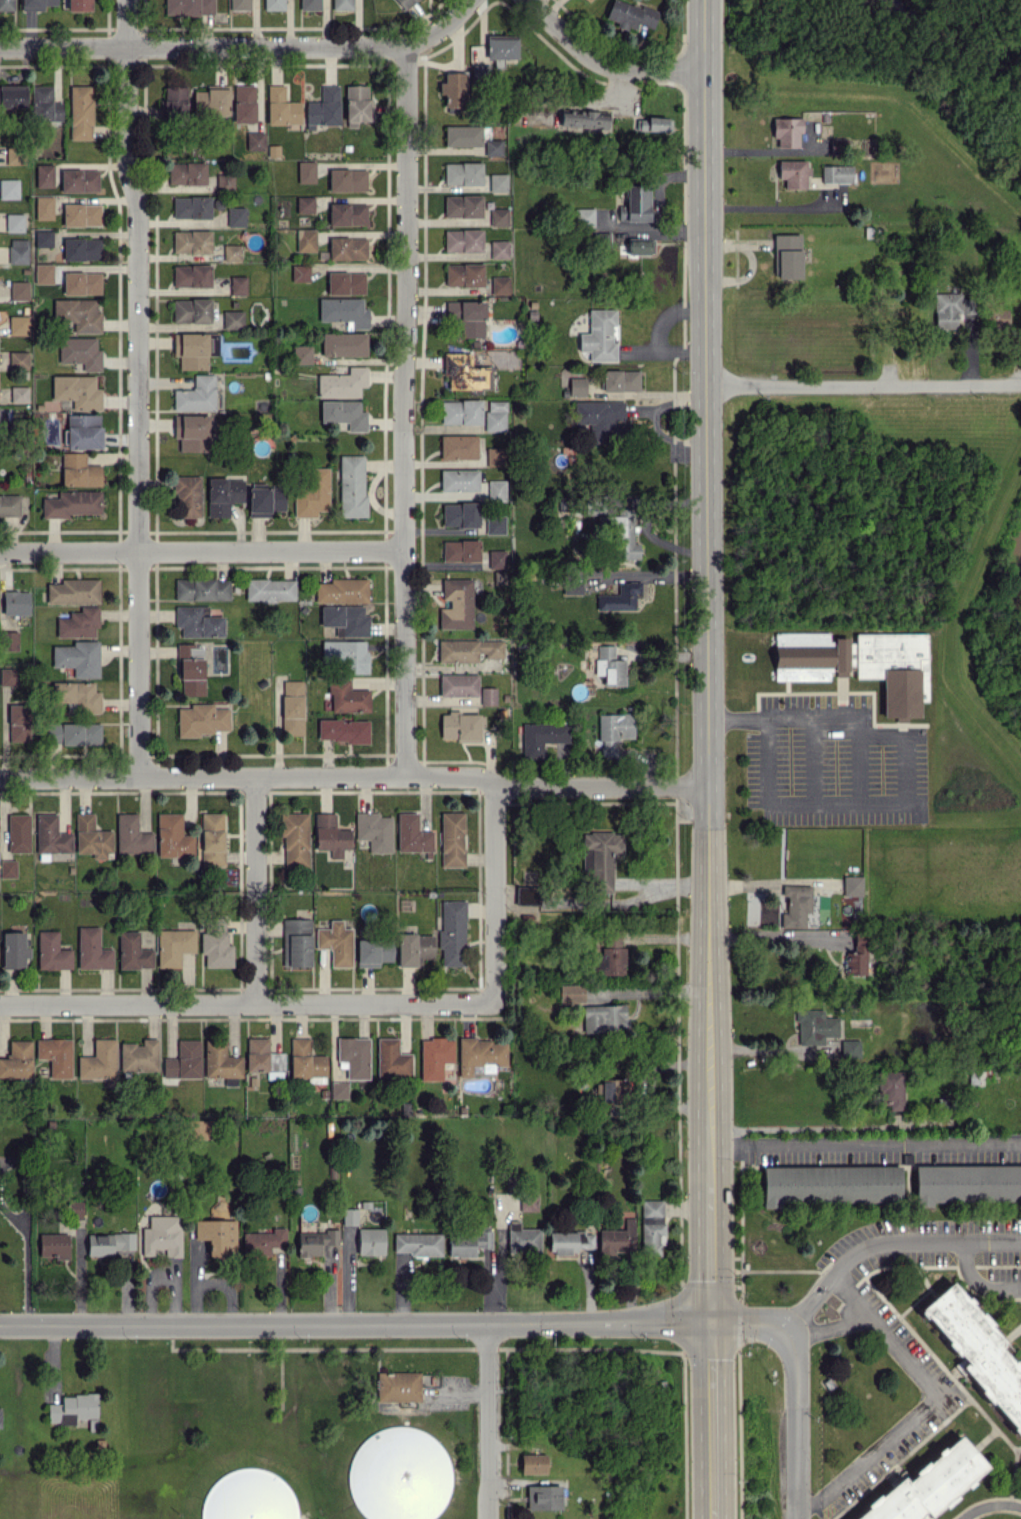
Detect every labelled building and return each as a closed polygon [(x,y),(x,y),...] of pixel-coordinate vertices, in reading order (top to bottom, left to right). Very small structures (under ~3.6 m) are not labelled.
[(618,0),(611,0),(603,19),(633,31),(637,23),(652,28),(658,11),(644,6),(643,10),(618,0)] [(518,59),(517,35),(486,35),(486,59),(518,59)] [(489,81),(489,64),(472,64),(471,80),(489,81)] [(444,107),(465,107),(465,72),(443,72),(443,82),(439,82),(439,94),(444,94),(444,107)] [(559,129),(607,132),(608,115),(596,114),(596,112),(561,110),(559,129)] [(635,117),(635,131),(667,131),(667,118),(635,117)] [(799,118),(773,118),(773,147),(800,147),(799,118)] [(481,126),(444,125),(444,146),(481,146),(481,126)] [(502,155),(502,139),(485,139),(485,156),(502,155)] [(784,188),(806,188),(805,175),(808,175),(808,160),(778,160),(778,179),(784,179),(784,188)] [(444,185),(482,184),(481,162),(444,162),(444,185)] [(821,166),(821,183),(852,182),(852,165),(821,166)] [(507,192),(507,174),(489,173),(489,191),(507,192)] [(649,185),(626,186),(626,205),(618,205),(618,212),(625,212),(625,221),(650,221),(649,185)] [(444,196),(444,218),(482,217),(481,195),(444,196)] [(507,208),(490,208),(490,226),(508,226),(507,208)] [(593,208),(575,208),(575,227),(594,226),(593,208)] [(444,229),(444,251),(482,252),(482,230),(444,229)] [(801,249),(786,249),(787,235),(776,234),(774,278),(799,279),(801,249)] [(627,253),(653,254),(653,240),(627,239),(627,253)] [(509,259),(508,240),(490,240),(490,259),(509,259)] [(445,286),(483,286),(482,264),(445,264),(445,286)] [(491,295),(509,294),(509,276),(491,276),(491,295)] [(972,298),(961,298),(961,292),(933,293),(934,329),(956,328),(955,313),(973,313),(972,298)] [(483,337),(484,301),(447,300),(446,317),(461,318),(460,337),(483,337)] [(1008,309),(993,308),(993,326),(1007,327),(1008,309)] [(615,309),(588,309),(589,333),(578,333),(579,351),(588,351),(589,361),(615,360),(615,342),(611,342),(611,325),(615,325),(615,309)] [(490,366),(472,367),(471,352),(443,353),(443,376),(448,376),(448,390),(491,389),(490,366)] [(639,391),(639,370),(602,370),(602,391),(639,391)] [(585,396),(586,378),(569,377),(568,395),(585,396)] [(481,400),(441,400),(441,424),(481,424),(481,400)] [(505,431),(506,401),(486,401),(485,431),(505,431)] [(624,401),(574,401),(573,424),(587,424),(587,439),(624,440),(624,422),(623,422),(624,401)] [(477,460),(477,435),(440,435),(440,459),(477,460)] [(486,448),(487,466),(507,465),(507,448),(486,448)] [(478,470),(440,470),(441,491),(478,490),(478,470)] [(505,480),(488,480),(488,500),(505,500),(505,480)] [(442,527),(478,526),(478,502),(442,503),(442,527)] [(639,558),(639,543),(634,543),(634,509),(617,509),(617,516),(612,516),(613,559),(639,558)] [(504,515),(485,516),(486,534),(505,534),(504,515)] [(479,540),(442,540),(442,561),(479,561),(479,540)] [(488,550),(488,568),(505,568),(505,550),(488,550)] [(564,576),(563,593),(581,594),(582,576),(564,576)] [(472,628),(471,578),(442,579),(442,600),(450,599),(450,608),(438,608),(438,629),(472,628)] [(635,609),(635,593),(641,593),(641,581),(617,581),(618,594),(596,594),(596,610),(635,609)] [(926,633),(855,634),(855,642),(848,642),(848,637),(834,638),(834,641),(828,641),(828,632),(773,633),(774,680),(794,680),(793,667),(834,667),(834,677),(852,676),(852,678),(882,678),(883,717),(920,716),(920,699),(927,699),(926,633)] [(503,640),(438,639),(438,662),(477,662),(477,653),(485,653),(485,657),(502,658),(503,640)] [(625,686),(624,659),(614,659),(614,645),(595,645),(595,675),(603,675),(603,686),(625,686)] [(477,674),(439,674),(440,697),(478,696),(477,674)] [(495,687),(480,687),(480,705),(496,705),(495,687)] [(480,713),(440,713),(439,737),(455,737),(455,741),(480,741),(480,713)] [(597,713),(598,740),(601,740),(601,756),(615,756),(615,739),(633,739),(633,713),(597,713)] [(569,742),(568,722),(522,723),(522,758),(543,757),(542,743),(569,742)] [(440,812),(441,867),(464,866),(463,812),(440,812)] [(611,892),(612,855),(622,855),(622,832),(582,832),(582,871),(592,871),(592,892),(611,892)] [(861,875),(842,876),(843,896),(862,896),(861,875)] [(777,928),(804,928),(804,912),(811,912),(811,885),(783,885),(783,896),(787,896),(787,913),(778,913),(777,928)] [(515,905),(537,905),(538,887),(515,886),(515,905)] [(554,905),(563,906),(562,908),(575,909),(577,887),(565,886),(565,891),(556,890),(554,905)] [(440,900),(440,949),(441,949),(440,966),(464,966),(465,901),(440,900)] [(845,975),(866,975),(867,934),(853,934),(853,952),(846,952),(845,975)] [(624,975),(624,947),(620,946),(620,936),(602,935),(602,975),(624,975)] [(584,984),(559,985),(559,1003),(584,1002),(584,984)] [(582,1005),(583,1032),(625,1031),(625,1004),(582,1005)] [(838,1036),(838,1017),(823,1017),(823,1010),(798,1009),(797,1044),(823,1044),(823,1036),(838,1036)] [(860,1039),(841,1040),(842,1060),(861,1059),(860,1039)] [(506,1040),(459,1040),(459,1077),(472,1077),(472,1066),(483,1066),(483,1072),(494,1072),(494,1065),(507,1065),(506,1040)] [(889,1110),(903,1110),(902,1070),(879,1071),(880,1101),(889,1101),(889,1110)] [(598,1103),(627,1104),(628,1080),(599,1079),(598,1103)] [(914,1202),(1020,1202),(1020,1165),(914,1165),(914,1202)] [(762,1166),(762,1203),(900,1202),(900,1166),(762,1166)] [(537,1211),(537,1194),(520,1194),(520,1210),(537,1211)] [(663,1200),(641,1199),(640,1254),(662,1254),(663,1200)] [(598,1230),(599,1253),(634,1252),(633,1217),(624,1218),(625,1229),(598,1230)] [(519,1229),(519,1222),(507,1222),(508,1253),(540,1252),(540,1228),(519,1229)] [(449,1257),(475,1257),(475,1248),(491,1248),(491,1226),(480,1226),(480,1235),(449,1235),(449,1257)] [(593,1231),(548,1232),(549,1255),(577,1254),(576,1249),(594,1248),(593,1231)] [(1020,1432),(1020,1371),(997,1343),(1002,1339),(951,1281),(918,1310),(961,1359),(956,1363),(1018,1434),(1020,1432)] [(421,1372),(420,1402),(375,1401),(375,1372),(421,1372)] [(450,1470),(444,1452),(432,1438),(417,1429),(399,1426),(381,1428),(367,1436),(356,1447),(349,1461),(346,1477),(348,1493),(355,1507),(366,1518),(429,1518),(431,1518),(443,1504),(449,1488),(450,1470)] [(958,1434),(906,1481),(901,1475),(852,1518),(918,1518),(926,1512),(931,1517),(987,1467),(958,1434)] [(547,1454),(521,1454),(521,1473),(546,1474),(547,1454)] [(249,1468),(233,1471),(218,1479),(207,1492),(202,1506),(201,1518),(297,1518),(297,1507),(291,1492),(280,1479),(266,1471),(249,1468)] [(527,1509),(561,1509),(562,1486),(528,1485),(527,1509)]
